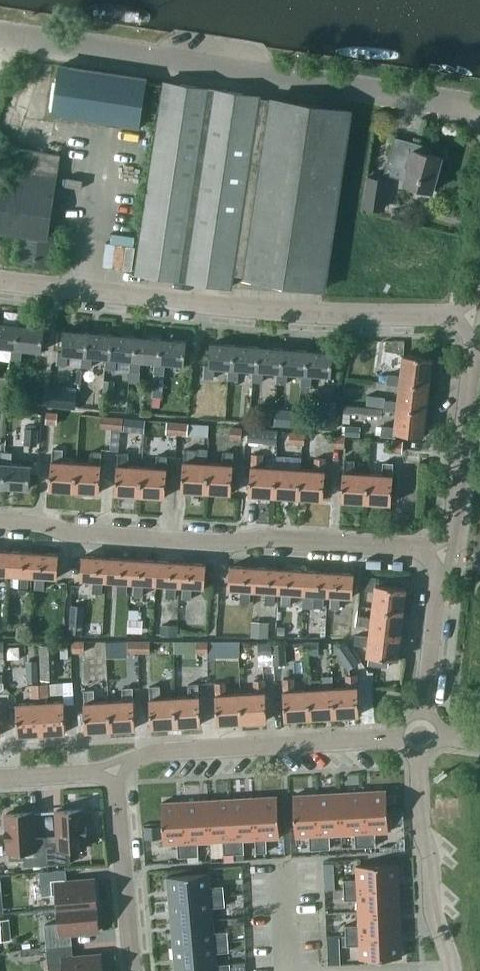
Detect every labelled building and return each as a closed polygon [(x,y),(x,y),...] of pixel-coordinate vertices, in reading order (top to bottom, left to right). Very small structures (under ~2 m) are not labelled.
[(156,127),(157,127),(164,81),(163,81),(162,85),(145,82),(145,78),(59,66),(52,113),(139,126),(139,124),(156,127)] [(233,272),(258,99),(258,95),(164,81),(157,127),(156,127),(135,271),(231,286),(233,272)] [(233,272),(245,274),(244,275),(324,287),(350,110),(271,98),(270,101),(258,99),(233,272)] [(417,151),(419,145),(394,137),(384,173),(404,178),(403,182),(431,190),(441,157),(417,151)] [(51,266),(55,238),(45,236),(57,154),(3,147),(0,165),(0,231),(22,234),(18,262),(51,266)] [(366,177),(362,206),(384,210),(388,180),(366,177)] [(105,268),(124,271),(127,248),(108,246),(105,268)] [(16,348),(18,325),(0,322),(0,346),(12,347),(16,348)] [(16,348),(12,347),(10,358),(21,359),(22,348),(41,350),(43,327),(18,325),(16,348)] [(88,332),(63,330),(61,352),(57,352),(55,380),(65,380),(67,353),(82,355),(86,355),(88,332)] [(88,332),(86,355),(82,355),(81,366),(91,367),(92,356),(106,357),(110,357),(113,334),(88,332)] [(131,359),(135,359),(137,336),(113,334),(110,357),(106,357),(105,368),(115,368),(116,357),(131,359)] [(155,361),(159,361),(161,338),(137,336),(135,359),(131,359),(130,370),(139,371),(140,360),(155,361)] [(152,395),(161,396),(165,362),(183,363),(185,340),(161,338),(159,361),(155,361),(152,395)] [(213,366),(228,367),(233,367),(235,344),(210,343),(209,365),(204,364),(203,376),(212,377),(213,366)] [(238,367),(252,368),(257,369),(259,346),(235,344),(233,367),(228,367),(227,378),(229,378),(237,379),(238,367)] [(259,346),(257,369),(252,368),(251,380),(261,381),(262,369),(277,370),(282,370),(283,348),(259,346)] [(283,348),(282,370),(277,370),(276,382),(286,382),(286,371),(301,372),(306,372),(307,350),(283,348)] [(306,372),(301,372),(300,384),(310,384),(311,372),(331,374),(333,351),(307,350),(306,372)] [(386,382),(399,384),(400,380),(429,384),(432,357),(403,354),(400,374),(388,372),(386,382)] [(139,382),(140,371),(139,371),(130,370),(129,381),(139,382)] [(92,407),(95,380),(80,378),(77,406),(92,407)] [(112,395),(114,380),(103,379),(102,394),(112,395)] [(400,380),(399,384),(397,399),(385,398),(384,407),(384,408),(396,410),(396,406),(426,410),(429,384),(400,380)] [(47,405),(76,407),(78,388),(49,385),(47,405)] [(385,398),(385,396),(367,394),(366,405),(384,407),(385,398)] [(322,423),(335,424),(336,399),(324,399),(322,423)] [(381,415),(382,407),(345,405),(344,412),(381,415)] [(276,406),(274,423),(298,425),(299,408),(276,406)] [(396,406),(396,410),(394,425),(382,424),(381,434),(395,435),(395,432),(423,435),(426,410),(396,406)] [(45,423),(56,424),(57,412),(46,411),(45,423)] [(100,426),(111,428),(112,417),(101,415),(100,426)] [(122,417),(112,417),(111,428),(121,429),(122,417)] [(144,431),(145,420),(122,417),(121,429),(144,431)] [(165,432),(177,433),(178,423),(166,421),(165,432)] [(188,424),(178,423),(177,433),(187,434),(188,424)] [(188,424),(188,435),(208,435),(208,425),(188,424)] [(359,435),(360,426),(345,424),(344,434),(359,435)] [(230,438),(241,438),(242,427),(230,426),(230,438)] [(37,444),(38,428),(26,428),(25,443),(37,444)] [(250,428),(249,441),(264,443),(265,430),(250,428)] [(290,431),(289,443),(304,444),(305,432),(290,431)] [(333,446),(344,447),(345,435),(334,434),(333,446)] [(391,450),(402,451),(403,440),(392,439),(391,450)] [(386,451),(387,442),(374,440),(373,449),(386,451)] [(48,489),(74,490),(75,461),(61,461),(62,449),(52,448),(51,460),(50,460),(48,489)] [(181,490),(206,491),(208,462),(194,461),(195,449),(184,449),(183,461),(182,461),(181,490)] [(0,476),(0,486),(29,487),(30,465),(10,463),(11,452),(2,451),(1,463),(0,476)] [(90,462),(75,461),(74,490),(98,492),(100,463),(99,463),(100,451),(91,451),(90,462)] [(222,463),(208,462),(206,491),(231,493),(233,464),(232,463),(233,451),(222,451),(222,463)] [(114,493),(139,494),(141,466),(127,465),(128,453),(118,453),(117,464),(116,464),(114,493)] [(249,494),(273,495),(275,466),(262,465),(262,454),(252,453),(251,465),(249,494)] [(156,467),(141,466),(139,494),(164,496),(166,467),(165,467),(166,456),(156,455),(156,467)] [(300,468),(298,497),(323,499),(325,469),(324,469),(325,458),(315,457),(314,469),(300,468)] [(341,500),(366,501),(367,472),(353,471),(354,460),(344,459),(343,470),(341,500)] [(367,472),(366,501),(390,503),(392,474),(392,462),(382,462),(382,473),(367,472)] [(300,468),(275,466),(273,495),(298,497),(300,468)] [(0,550),(0,573),(7,573),(8,550),(0,550)] [(28,575),(32,575),(33,552),(8,550),(7,573),(18,574),(18,587),(27,587),(28,575)] [(58,554),(33,552),(32,575),(36,575),(35,588),(43,589),(44,576),(57,577),(58,554)] [(102,579),(105,579),(107,557),(82,555),(81,578),(94,579),(93,592),(101,592),(102,579)] [(126,581),(130,581),(131,558),(107,557),(105,579),(117,580),(117,593),(125,594),(126,581)] [(143,582),(155,583),(156,560),(131,558),(130,581),(135,582),(134,595),(142,595),(143,582)] [(175,584),(179,584),(181,561),(156,560),(155,583),(166,584),(165,597),(174,597),(175,584)] [(205,563),(181,561),(179,584),(184,584),(183,597),(191,598),(192,585),(204,586),(205,563)] [(250,589),(253,589),(255,566),(230,565),(229,587),(241,588),(240,601),(249,602),(250,589)] [(255,566),(253,589),(265,590),(264,615),(272,615),(274,591),(278,591),(279,568),(255,566)] [(290,592),(302,592),(304,570),(279,568),(278,591),(282,591),(281,604),(282,604),(289,604),(290,592)] [(329,571),(304,570),(302,592),(314,593),(313,607),(322,607),(323,594),(327,594),(329,571)] [(353,573),(329,571),(327,594),(330,594),(330,607),(338,608),(339,595),(352,596),(353,573)] [(374,590),(372,607),(403,611),(406,587),(375,584),(375,577),(364,576),(363,588),(374,590)] [(400,635),(403,611),(372,607),(371,616),(357,614),(356,624),(370,625),(369,631),(400,635)] [(138,619),(139,610),(128,609),(128,618),(138,619)] [(142,632),(143,619),(138,619),(128,618),(127,631),(142,632)] [(349,637),(350,622),(329,621),(329,635),(349,637)] [(177,635),(178,624),(160,624),(160,634),(177,635)] [(268,636),(268,625),(252,625),(252,635),(268,636)] [(400,635),(369,631),(368,635),(354,634),(353,643),(368,645),(366,654),(368,654),(367,663),(389,665),(389,657),(398,658),(400,635)] [(84,640),(72,640),(72,653),(84,653),(84,640)] [(128,640),(128,651),(138,651),(139,641),(128,640)] [(40,645),(40,679),(54,679),(53,641),(41,641),(41,645),(40,645)] [(139,641),(138,651),(149,651),(149,641),(139,641)] [(196,641),(196,651),(207,652),(207,641),(196,641)] [(303,652),(318,653),(319,641),(304,641),(303,652)] [(359,661),(345,641),(334,648),(348,668),(359,661)] [(258,654),(272,654),(271,642),(258,642),(258,654)] [(272,643),(273,664),(286,663),(285,643),(272,643)] [(27,681),(38,681),(37,660),(26,660),(27,681)] [(346,686),(332,687),(334,716),(358,714),(357,685),(356,685),(355,674),(345,674),(346,686)] [(322,687),(307,688),(309,717),(334,716),(332,687),(331,675),(322,675),(322,687)] [(284,719),(309,717),(307,688),(293,689),(292,677),(283,678),(283,690),(282,690),(284,719)] [(241,721),(266,720),(265,690),(264,691),(263,679),(254,680),(255,691),(240,692),(241,721)] [(72,681),(62,682),(62,694),(63,701),(63,704),(73,703),(72,681)] [(216,723),(241,721),(240,692),(225,693),(225,681),(215,682),(215,694),(216,723)] [(48,695),(62,694),(62,682),(47,683),(48,695)] [(41,733),(38,683),(29,684),(30,696),(34,696),(34,702),(16,703),(18,734),(41,733)] [(47,683),(38,683),(41,733),(65,731),(63,704),(63,701),(45,702),(44,695),(48,695),(47,683)] [(189,695),(174,696),(175,725),(201,724),(199,695),(198,695),(197,683),(188,684),(189,695)] [(150,727),(175,725),(174,696),(159,697),(158,685),(149,686),(150,698),(149,698),(150,727)] [(123,699),(108,700),(110,729),(135,727),(133,699),(132,699),(131,687),(122,688),(123,699)] [(85,730),(110,729),(108,700),(93,701),(92,689),(84,690),(84,701),(83,701),(85,730)] [(376,845),(375,831),(388,831),(386,789),(362,790),(366,845),(376,845)] [(354,832),(355,846),(366,845),(362,790),(340,792),(342,833),(354,832)] [(317,793),(320,848),(330,847),(329,834),(342,833),(340,792),(317,793)] [(310,849),(320,848),(317,793),(293,794),(295,836),(309,835),(310,849)] [(255,838),(256,852),(267,851),(266,837),(279,837),(277,795),(253,797),(256,838),(255,838)] [(256,838),(253,797),(231,798),(234,853),(244,852),(243,839),(255,838),(256,838)] [(223,853),(234,853),(231,798),(208,799),(210,841),(223,840),(223,853)] [(210,841),(208,799),(185,800),(188,855),(198,855),(198,841),(210,841)] [(177,842),(178,856),(188,855),(185,800),(161,802),(163,843),(177,842)] [(58,836),(46,837),(47,864),(70,863),(69,848),(85,847),(84,834),(86,834),(86,825),(84,825),(83,808),(56,810),(58,836)] [(5,830),(5,839),(7,839),(8,860),(24,859),(24,865),(47,864),(46,837),(34,837),(32,811),(6,813),(7,830),(5,830)] [(161,824),(145,825),(145,837),(161,836),(161,824)] [(399,887),(398,863),(356,865),(357,878),(343,879),(344,889),(399,887)] [(94,879),(66,881),(65,869),(26,872),(27,886),(41,885),(42,894),(57,893),(58,908),(96,904),(94,879)] [(224,895),(223,884),(209,886),(208,872),(167,876),(169,900),(224,895)] [(334,877),(325,878),(326,888),(335,888),(334,877)] [(358,911),(400,910),(399,887),(344,889),(344,899),(358,899),(358,911)] [(211,906),(225,905),(224,895),(169,900),(171,922),(212,919),(211,906)] [(99,930),(96,904),(58,908),(59,923),(44,924),(46,947),(72,944),(71,933),(99,930)] [(358,911),(359,924),(345,924),(345,935),(400,932),(400,910),(358,911)] [(227,930),(213,931),(212,919),(171,922),(173,945),(228,940),(227,930)] [(359,944),(360,958),(401,956),(400,932),(345,935),(346,945),(359,944)] [(339,935),(327,935),(328,948),(340,948),(339,935)] [(228,940),(173,945),(175,968),(216,964),(216,963),(215,952),(229,950),(228,940)] [(64,970),(102,970),(101,954),(73,956),(72,944),(46,947),(48,970),(63,968),(64,970)] [(230,962),(231,970),(246,970),(245,961),(230,962)] [(230,962),(216,963),(216,964),(175,968),(175,970),(231,970),(230,962)]
